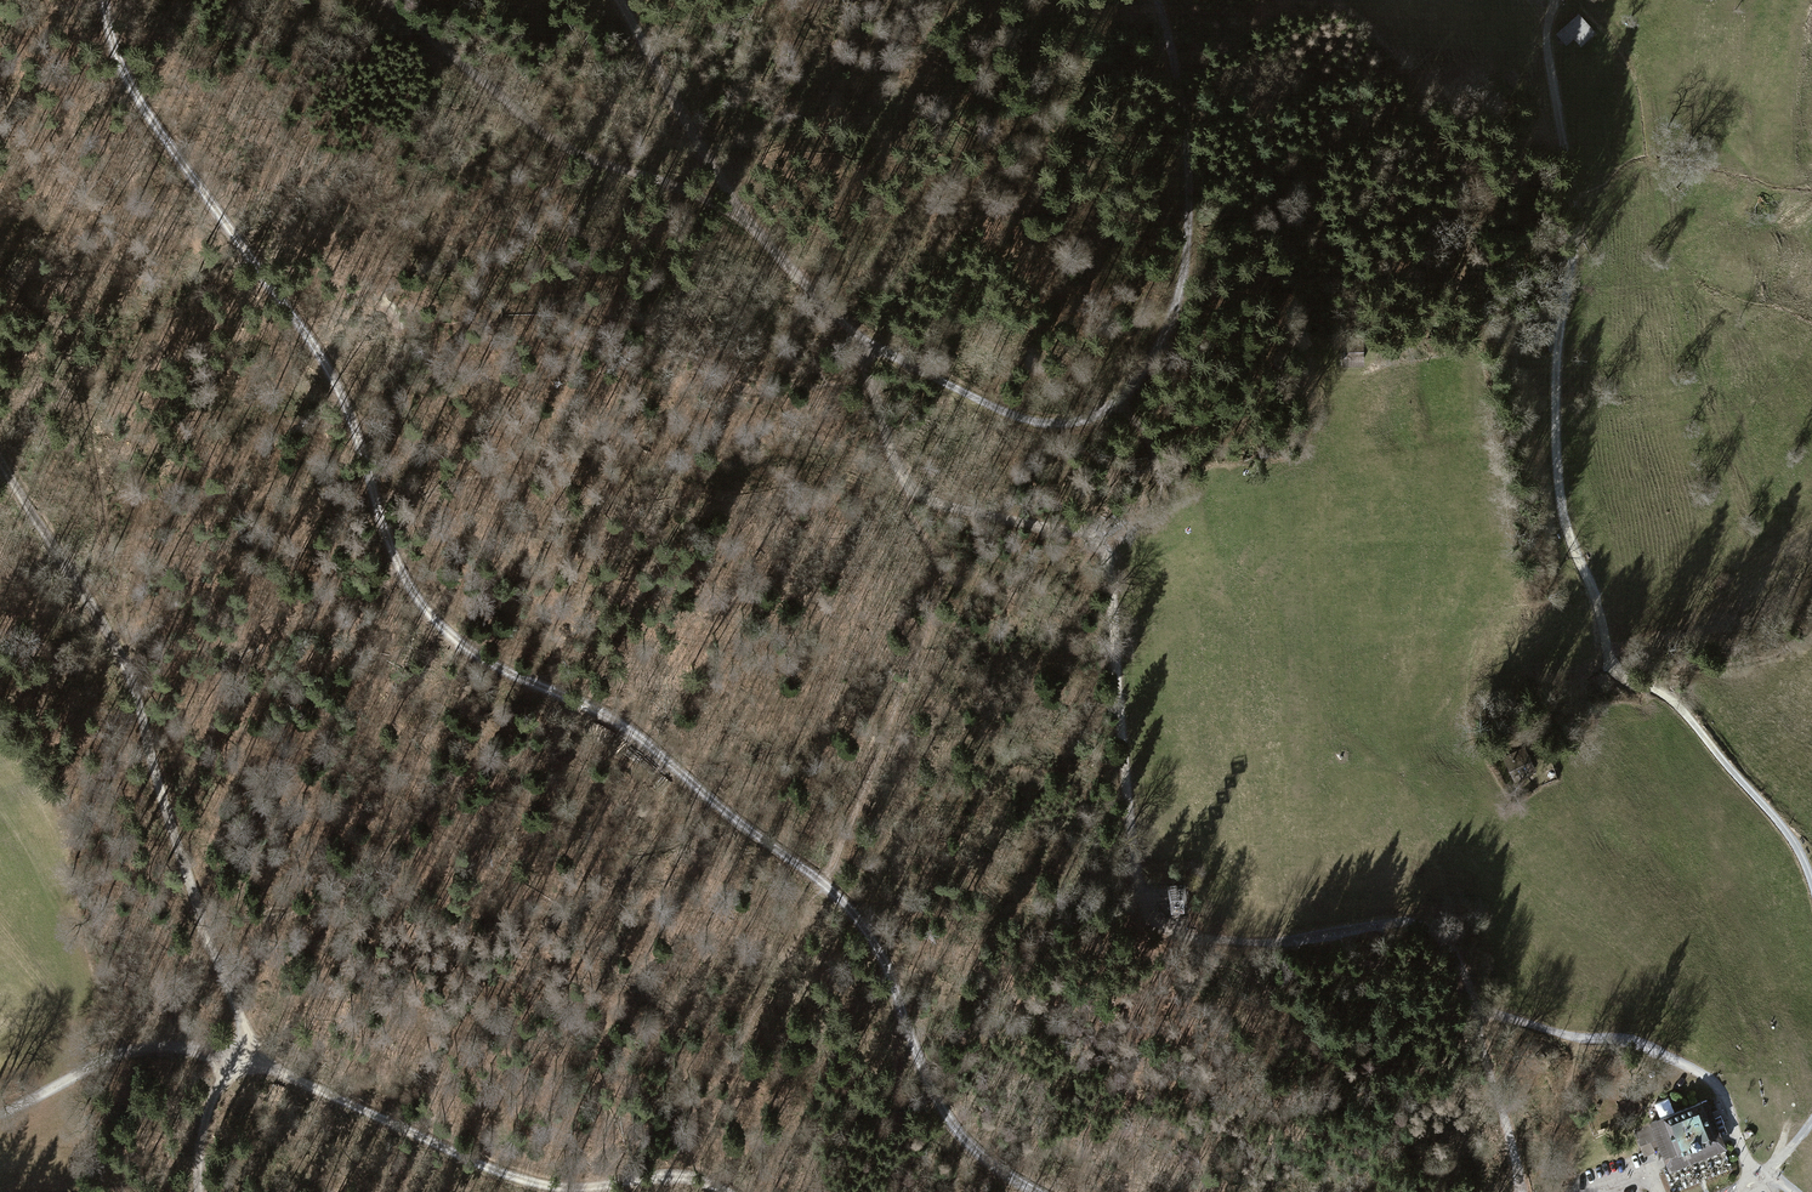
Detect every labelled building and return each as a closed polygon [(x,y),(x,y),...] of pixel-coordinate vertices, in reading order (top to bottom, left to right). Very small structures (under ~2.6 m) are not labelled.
[(1583,15),(1560,37),(1570,47),(1578,40),(1585,48),(1601,34),(1583,15)] [(1147,457),(1134,459),(1137,471),(1150,469),(1147,457)] [(1530,750),(1507,760),(1517,784),(1541,774),(1530,750)] [(1169,885),(1172,900),(1187,898),(1185,882),(1169,885)] [(1660,1117),(1675,1112),(1671,1098),(1656,1103),(1660,1117)] [(1705,1101),(1652,1123),(1671,1169),(1724,1147),(1705,1101)]
